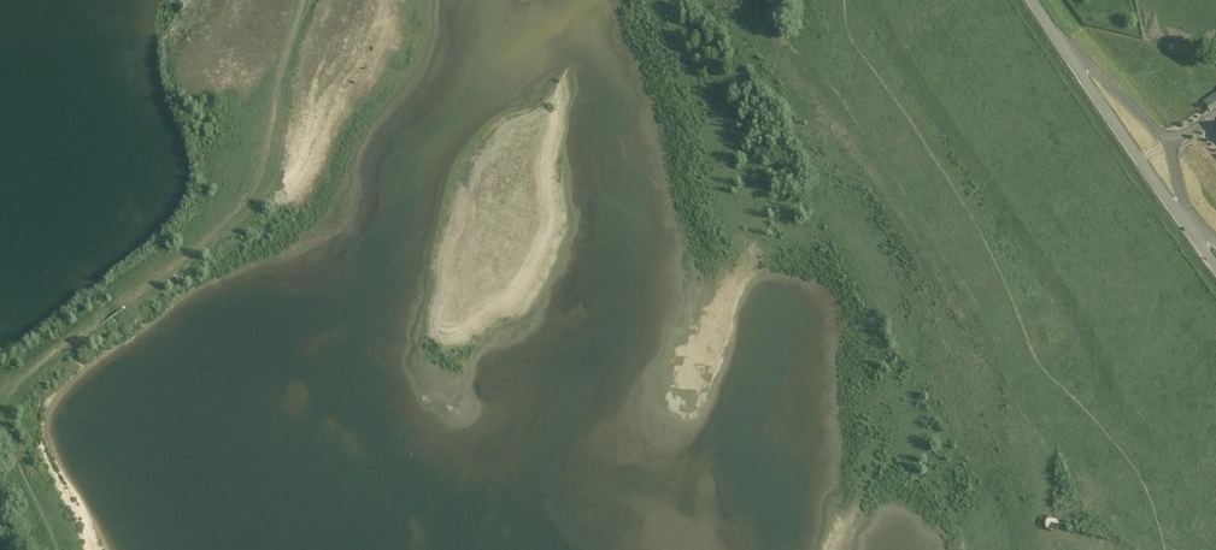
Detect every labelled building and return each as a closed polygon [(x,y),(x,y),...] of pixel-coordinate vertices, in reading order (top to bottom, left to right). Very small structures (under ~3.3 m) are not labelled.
[(1202,101),(1209,112),(1215,108),(1215,93),(1202,101)]
